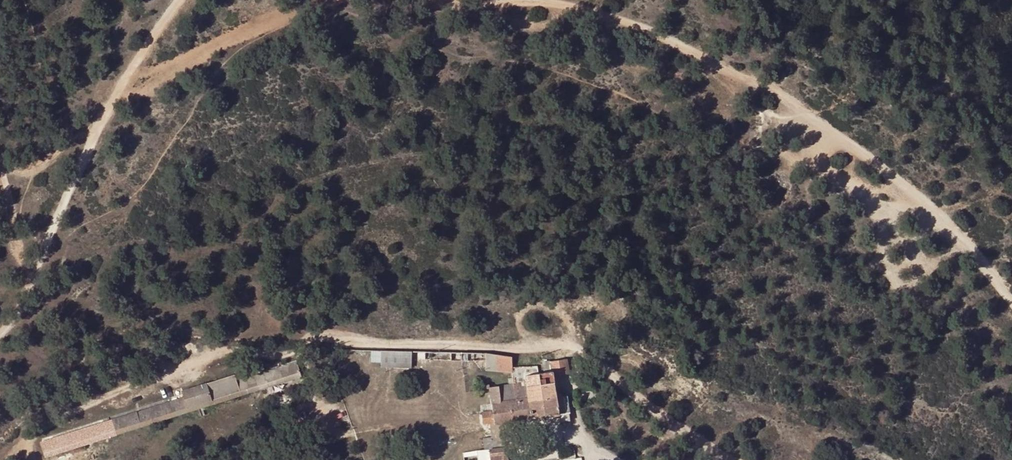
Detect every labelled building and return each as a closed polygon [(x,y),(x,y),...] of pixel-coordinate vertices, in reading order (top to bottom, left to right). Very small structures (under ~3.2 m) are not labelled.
[(375,349),(374,361),(384,361),(385,350),(375,349)] [(386,367),(418,367),(418,350),(386,349),(386,367)] [(491,352),(489,369),(517,372),(518,354),(491,352)] [(471,370),(406,374),(408,386),(485,382),(491,425),(481,426),(481,437),(529,432),(525,397),(517,397),(515,389),(513,375),(471,370)] [(570,428),(568,410),(558,410),(555,390),(565,387),(563,372),(552,373),(554,385),(546,385),(515,389),(517,397),(525,397),(529,432),(554,429),(570,428)] [(184,400),(38,432),(41,448),(302,391),(298,377),(209,396),(207,388),(183,394),(184,400)] [(571,437),(570,428),(554,429),(557,438),(571,437)] [(500,459),(511,459),(510,447),(500,447),(500,459)]
